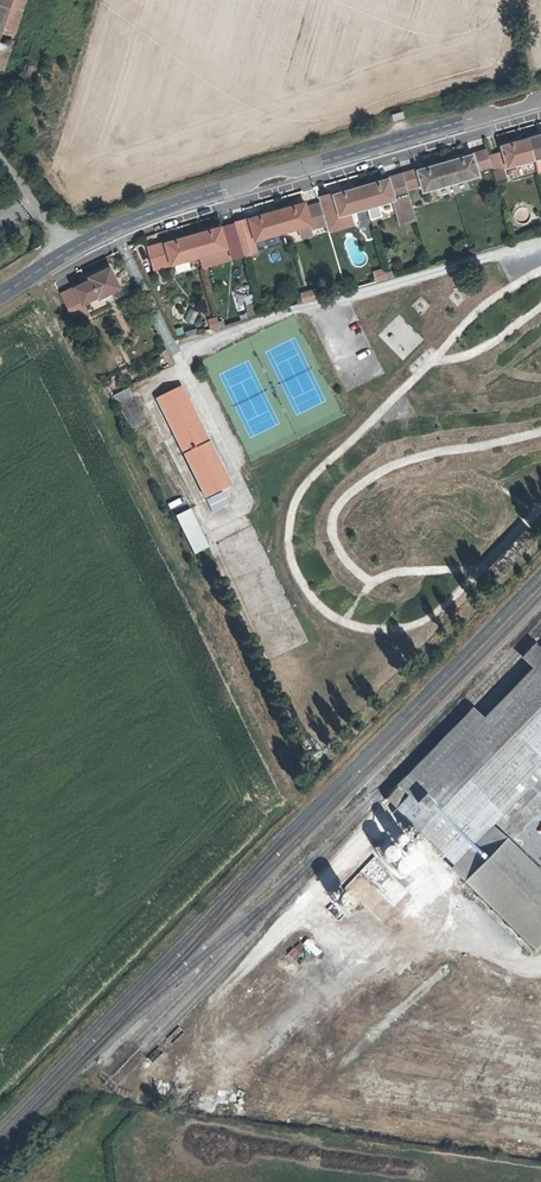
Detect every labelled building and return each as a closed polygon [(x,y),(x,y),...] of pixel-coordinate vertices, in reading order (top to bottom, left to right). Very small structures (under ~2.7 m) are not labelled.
[(12,35),(24,0),(0,0),(0,31),(12,35)] [(12,35),(0,31),(0,69),(12,35)] [(527,138),(533,158),(540,156),(540,134),(527,138)] [(533,158),(527,138),(500,146),(506,166),(533,158)] [(472,154),(443,162),(449,183),(477,174),(476,170),(490,166),(485,151),(472,155),(472,154)] [(533,158),(536,170),(540,168),(540,156),(533,158)] [(449,183),(443,162),(416,170),(401,174),(404,187),(419,182),(422,190),(449,183)] [(509,171),(510,177),(517,175),(515,169),(509,171)] [(360,186),(366,206),(391,199),(395,198),(402,222),(414,218),(404,187),(401,174),(360,186)] [(366,206),(360,186),(332,194),(319,197),(320,203),(325,218),(333,216),(332,212),(337,210),(338,214),(349,211),(366,206)] [(395,198),(391,199),(398,223),(402,222),(395,198)] [(325,218),(320,203),(305,207),(303,202),(277,210),(283,230),(309,223),(311,230),(327,226),(325,218)] [(378,204),(367,206),(370,218),(381,215),(378,204)] [(283,230),(277,210),(248,218),(254,238),(283,230)] [(333,216),(325,218),(327,226),(328,229),(352,222),(349,211),(338,214),(337,210),(332,212),(333,216)] [(234,222),(240,242),(244,255),(256,252),(246,219),(234,222)] [(221,226),(193,234),(198,255),(227,247),(221,226)] [(282,231),(284,238),(299,234),(297,228),(282,231)] [(147,247),(153,267),(198,255),(193,234),(147,247)] [(108,267),(88,277),(89,279),(75,286),(60,294),(67,309),(82,302),(97,295),(98,297),(118,287),(108,267)] [(384,267),(378,269),(381,279),(387,277),(386,274),(384,267)] [(381,279),(378,269),(373,270),(376,280),(381,279)] [(249,285),(232,290),(238,306),(254,301),(249,285)] [(210,328),(219,326),(218,322),(216,317),(207,319),(210,328)] [(205,497),(229,486),(180,386),(156,398),(205,497)] [(131,429),(144,422),(128,388),(114,395),(131,429)] [(223,491),(207,499),(213,511),(229,503),(223,491)] [(193,553),(206,547),(188,509),(175,516),(193,553)] [(496,582),(536,540),(527,532),(487,574),(496,582)] [(396,786),(400,790),(407,797),(394,810),(442,856),(540,755),(540,660),(482,720),(476,714),(471,710),(396,786)] [(502,842),(540,880),(540,876),(504,840),(502,842)] [(463,882),(532,949),(540,940),(540,880),(502,842),(463,882)] [(532,949),(463,882),(462,884),(532,952),(540,943),(540,940),(532,949)] [(343,915),(357,900),(342,887),(329,901),(343,915)] [(243,1004),(255,1016),(266,1005),(255,993),(243,1004)] [(219,1036),(234,1042),(241,1027),(225,1020),(219,1036)]
